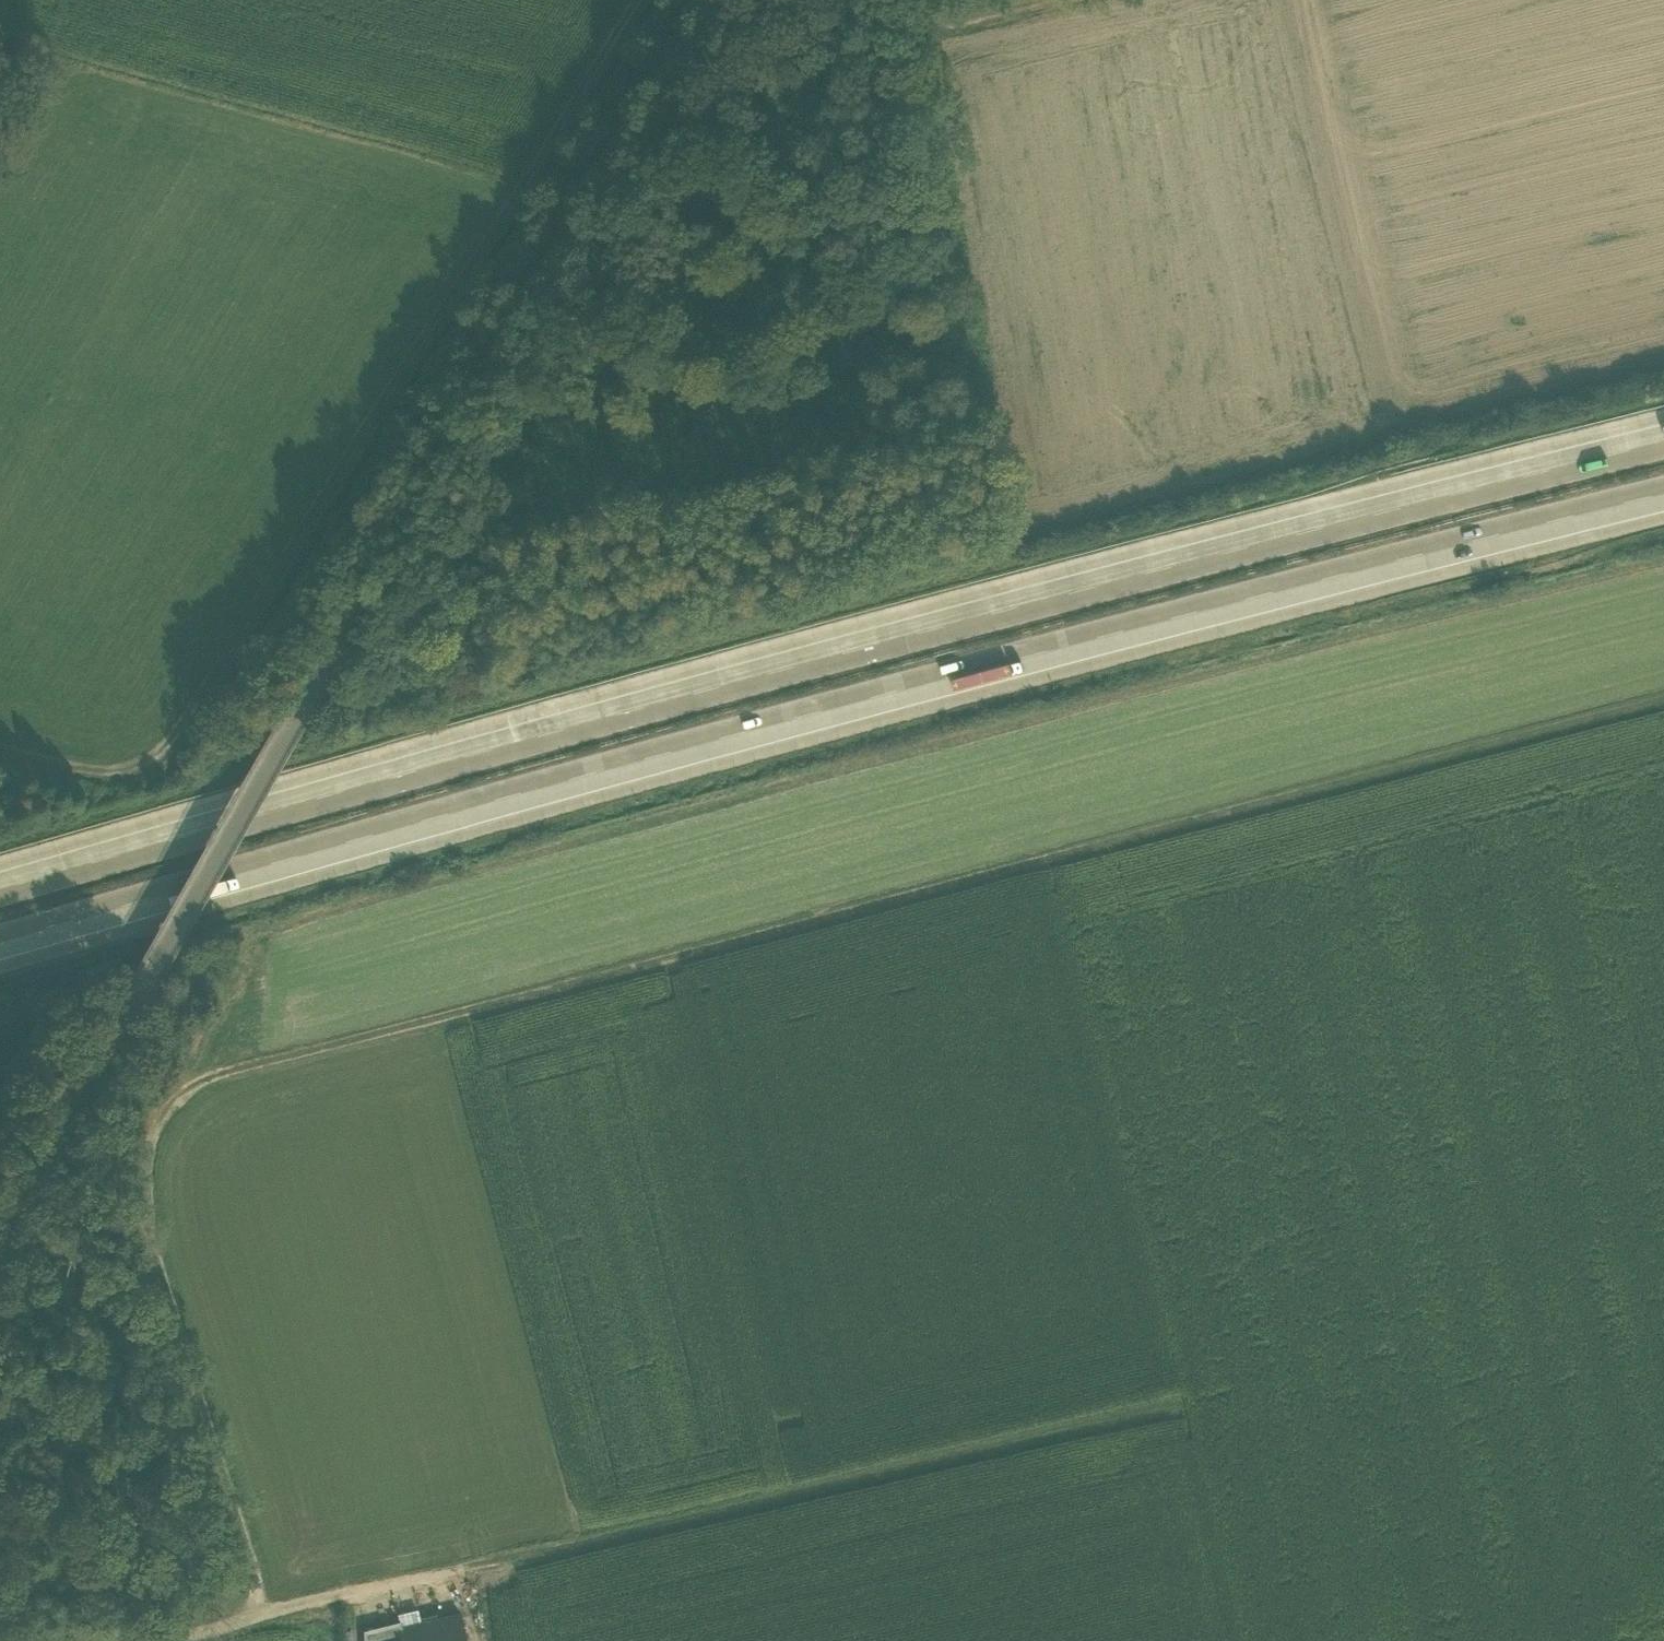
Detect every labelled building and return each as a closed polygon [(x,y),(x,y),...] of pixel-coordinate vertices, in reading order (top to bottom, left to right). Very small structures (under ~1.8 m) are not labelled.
[(401,1631),(422,1626),(418,1610),(397,1615),(399,1624),(401,1631)] [(460,1617),(422,1626),(401,1631),(399,1631),(402,1640),(465,1640),(460,1617)] [(383,1640),(402,1640),(399,1631),(401,1631),(399,1624),(381,1629),(383,1640)] [(381,1629),(364,1633),(365,1640),(383,1640),(381,1629)]
